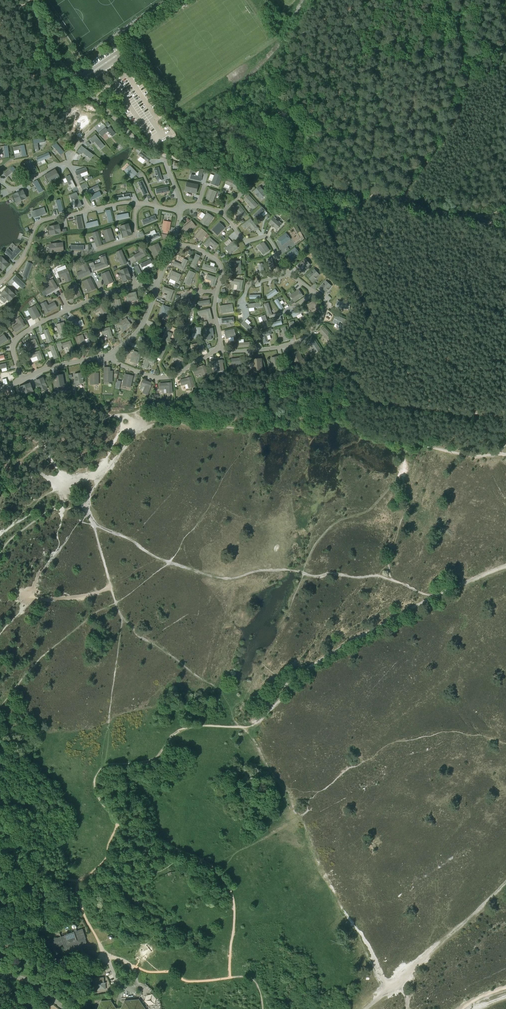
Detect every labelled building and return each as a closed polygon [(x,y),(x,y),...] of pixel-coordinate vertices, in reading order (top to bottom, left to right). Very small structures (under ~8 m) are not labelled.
[(105,128),(99,133),(102,137),(108,131),(112,136),(115,133),(110,127),(107,130),(105,128)] [(90,140),(92,142),(94,141),(100,149),(104,146),(95,135),(90,140)] [(35,151),(39,151),(38,143),(45,142),(44,138),(33,140),(35,151)] [(56,143),(53,146),(55,149),(56,148),(59,152),(58,153),(61,155),(64,152),(56,143)] [(24,145),(13,147),(13,151),(21,150),(22,156),(26,156),(24,145)] [(0,147),(0,151),(4,150),(5,157),(9,157),(8,146),(0,147)] [(82,146),(77,152),(80,154),(81,152),(90,158),(93,155),(82,146)] [(151,159),(141,152),(138,155),(142,157),(142,158),(143,159),(144,159),(148,162),(151,159)] [(49,153),(37,158),(37,160),(38,162),(39,162),(40,162),(41,161),(50,157),(49,153)] [(30,160),(26,162),(28,165),(29,165),(31,169),(31,170),(33,172),(36,170),(30,160)] [(13,166),(4,174),(6,177),(12,172),(17,177),(20,175),(13,166)] [(130,166),(127,169),(128,169),(125,172),(132,178),(137,173),(130,166)] [(86,168),(75,171),(79,182),(83,181),(80,174),(87,171),(86,168)] [(191,175),(190,179),(201,181),(203,170),(199,169),(198,176),(191,175)] [(55,170),(46,175),(50,182),(58,177),(55,170)] [(214,176),(211,184),(218,186),(222,177),(217,175),(216,175),(215,174),(214,174),(214,176)] [(70,175),(65,177),(71,189),(75,187),(70,175)] [(240,183),(228,178),(225,184),(237,189),(240,183)] [(37,180),(33,182),(35,186),(36,185),(38,190),(39,193),(43,190),(37,180)] [(142,181),(138,183),(140,188),(141,190),(142,190),(144,195),(148,193),(142,181)] [(187,183),(186,191),(195,193),(197,185),(187,183)] [(86,191),(88,195),(100,189),(98,185),(86,191)] [(260,187),(254,191),(257,194),(256,195),(258,197),(258,196),(261,199),(267,194),(260,187)] [(209,189),(205,199),(213,202),(217,192),(209,189)] [(22,191),(13,195),(16,202),(25,198),(22,191)] [(99,191),(88,197),(90,201),(94,199),(94,198),(98,196),(98,197),(101,195),(99,191)] [(76,193),(70,196),(71,199),(73,198),(77,208),(82,206),(76,193)] [(249,195),(244,200),(253,209),(258,205),(249,195)] [(247,215),(239,204),(234,209),(242,219),(247,215)] [(265,211),(262,207),(254,216),(257,219),(259,216),(260,216),(261,215),(262,214),(265,211)] [(44,208),(32,212),(34,217),(46,214),(44,208)] [(214,217),(207,212),(200,222),(207,226),(214,217)] [(147,219),(142,221),(144,225),(156,220),(154,216),(150,218),(149,217),(147,218),(147,219)] [(282,224),(274,217),(269,223),(272,225),(272,226),(274,228),(274,227),(277,230),(282,224)] [(251,218),(242,225),(245,229),(250,225),(255,231),(258,228),(251,218)] [(191,221),(183,227),(188,233),(196,226),(191,221)] [(219,222),(212,230),(217,236),(225,228),(219,222)] [(58,225),(48,227),(50,235),(60,233),(58,225)] [(128,225),(121,227),(124,237),(131,234),(128,225)] [(207,233),(201,228),(194,236),(200,241),(207,233)] [(104,231),(104,232),(106,242),(113,239),(110,230),(108,230),(107,230),(104,231)] [(152,236),(147,238),(148,242),(160,236),(158,233),(155,234),(154,234),(152,235),(152,236)] [(286,233),(278,239),(282,246),(291,239),(286,233)] [(209,237),(203,245),(207,248),(210,245),(215,248),(218,245),(209,237)] [(233,242),(225,248),(230,254),(238,248),(233,242)] [(270,250),(264,242),(257,246),(263,255),(270,250)] [(158,243),(150,247),(155,257),(157,256),(159,260),(164,257),(158,243)] [(53,247),(50,247),(51,252),(57,251),(57,250),(63,250),(62,244),(59,245),(59,244),(52,244),(53,247)] [(146,250),(144,245),(138,248),(140,252),(133,255),(136,261),(147,255),(145,251),(146,250)] [(295,247),(287,254),(292,260),(300,254),(295,247)] [(8,249),(5,252),(9,256),(10,255),(13,259),(21,251),(17,248),(12,253),(8,249)] [(117,252),(116,253),(117,254),(118,255),(122,265),(126,263),(121,251),(119,252),(118,251),(117,252)] [(195,268),(200,256),(195,254),(190,266),(195,268)] [(105,256),(99,258),(101,262),(94,265),(96,270),(108,266),(107,262),(107,261),(105,256)] [(0,258),(0,267),(3,269),(8,264),(1,257),(0,258)] [(311,265),(305,258),(297,265),(303,271),(306,269),(308,267),(311,265)] [(188,260),(183,259),(181,264),(174,261),(172,266),(183,271),(188,260)] [(150,260),(141,264),(143,269),(144,271),(145,271),(146,270),(153,266),(150,260)] [(241,261),(233,262),(234,274),(242,274),(241,261)] [(32,264),(28,263),(24,273),(23,273),(23,275),(23,276),(24,276),(25,276),(27,277),(32,264)] [(86,264),(81,266),(83,271),(77,274),(79,278),(89,273),(87,269),(88,269),(86,264)] [(215,273),(217,268),(204,264),(203,269),(215,273)] [(62,270),(57,272),(59,278),(64,277),(66,283),(72,280),(67,268),(66,269),(62,270)] [(127,269),(119,271),(123,281),(130,278),(127,269)] [(314,269),(306,276),(312,282),(315,279),(317,278),(317,277),(320,275),(314,269)] [(178,283),(182,275),(172,270),(168,278),(178,283)] [(189,270),(184,282),(190,285),(195,273),(189,270)] [(109,271),(100,274),(105,286),(114,282),(109,271)] [(211,281),(210,285),(214,287),(217,278),(207,274),(205,279),(211,281)] [(25,285),(16,276),(13,279),(16,282),(16,283),(17,284),(18,285),(22,288),(25,285)] [(91,277),(82,281),(88,292),(96,289),(91,277)] [(243,280),(231,278),(231,283),(237,285),(237,290),(242,291),(243,280)] [(49,286),(44,289),(47,295),(58,288),(53,279),(47,282),(49,286)] [(286,291),(295,283),(292,279),(283,288),(286,291)] [(332,286),(326,280),(319,288),(325,294),(327,291),(328,291),(329,289),(332,286)] [(73,299),(81,296),(76,284),(68,288),(73,299)] [(165,300),(170,301),(174,290),(163,286),(162,291),(167,293),(165,300)] [(7,288),(2,294),(9,301),(15,295),(7,288)] [(275,289),(266,295),(269,299),(278,292),(275,289)] [(299,290),(290,296),(294,302),(303,296),(299,290)] [(136,292),(125,294),(127,303),(138,300),(136,292)] [(189,297),(174,303),(176,308),(190,301),(189,297)] [(278,299),(274,301),(281,310),(284,308),(278,299)] [(315,300),(305,305),(308,310),(314,306),(317,311),(321,309),(315,300)] [(337,300),(336,307),(349,310),(351,303),(337,300)] [(46,301),(40,304),(43,309),(44,309),(46,313),(57,307),(54,302),(48,305),(46,301)] [(100,311),(103,316),(107,313),(102,304),(92,310),(95,314),(100,311)] [(233,304),(220,306),(221,314),(234,312),(233,304)] [(35,305),(27,309),(33,320),(41,316),(35,305)] [(163,305),(159,315),(166,318),(170,308),(163,305)] [(206,314),(207,320),(212,319),(210,308),(197,311),(198,316),(206,314)] [(301,309),(292,314),(294,317),(303,312),(301,309)] [(179,317),(184,319),(186,314),(176,310),(173,319),(177,321),(179,317)] [(336,315),(333,322),(343,327),(346,319),(336,315)] [(20,316),(15,320),(18,323),(12,327),(15,333),(26,326),(23,322),(24,321),(20,316)] [(117,324),(122,331),(131,324),(126,318),(117,324)] [(73,332),(81,329),(77,319),(69,321),(73,332)] [(251,333),(254,330),(245,321),(242,324),(251,333)] [(294,321),(289,322),(292,335),(297,334),(294,321)] [(56,325),(59,335),(67,332),(64,322),(56,325)] [(151,328),(163,332),(165,327),(153,323),(151,328)] [(323,326),(319,331),(329,342),(334,337),(323,326)] [(100,330),(102,334),(106,333),(108,339),(113,337),(110,327),(100,330)] [(201,338),(201,327),(196,327),(196,333),(191,333),(192,339),(201,338)] [(281,328),(284,341),(289,339),(286,327),(281,328)] [(234,329),(224,331),(226,339),(236,337),(234,329)] [(264,344),(269,342),(267,336),(272,335),(271,330),(261,333),(264,344)] [(49,331),(44,333),(48,343),(52,341),(49,331)] [(168,332),(163,342),(172,345),(174,341),(170,339),(172,333),(168,332)] [(83,335),(75,337),(78,348),(86,345),(83,335)] [(139,340),(151,345),(153,340),(141,335),(139,340)] [(314,338),(308,342),(315,353),(321,349),(314,338)] [(28,350),(38,347),(35,339),(25,343),(28,350)] [(61,344),(63,348),(67,347),(70,353),(74,351),(70,340),(61,344)] [(199,348),(199,353),(204,352),(203,342),(191,344),(192,349),(199,348)] [(54,359),(58,357),(54,345),(49,347),(54,359)] [(162,359),(166,348),(162,346),(157,357),(162,359)] [(37,357),(38,361),(43,359),(40,350),(29,354),(31,359),(37,357)] [(138,364),(141,353),(133,351),(130,361),(138,364)] [(299,352),(292,355),(296,364),(303,361),(299,352)] [(178,361),(176,365),(180,367),(184,359),(175,354),(173,358),(178,361)] [(279,356),(270,358),(273,370),(282,368),(279,356)] [(142,367),(147,369),(149,363),(153,365),(155,360),(146,357),(142,367)] [(244,357),(231,359),(231,365),(238,364),(238,368),(245,368),(244,357)] [(261,359),(254,360),(255,370),(262,369),(261,359)] [(223,360),(210,361),(210,368),(217,367),(217,371),(224,370),(223,363),(223,360)] [(204,365),(192,369),(194,375),(201,372),(203,377),(209,374),(207,369),(206,369),(204,365)] [(109,367),(104,367),(103,382),(112,382),(113,371),(109,371),(109,367)] [(82,373),(74,374),(76,384),(84,383),(83,379),(83,376),(82,373)] [(99,373),(90,373),(90,385),(99,385),(99,373)] [(133,376),(124,374),(122,386),(131,388),(133,376)] [(62,375),(55,376),(56,386),(64,385),(62,375)] [(181,386),(187,384),(188,388),(195,387),(192,376),(179,380),(181,386)] [(43,378),(37,381),(41,391),(47,389),(43,378)] [(152,383),(142,379),(140,385),(144,387),(142,393),(148,395),(152,383)] [(172,382),(159,383),(159,389),(166,389),(166,393),(173,393),(172,382)] [(30,383),(21,387),(24,395),(33,391),(30,383)] [(61,937),(63,945),(66,954),(70,953),(80,950),(80,949),(81,949),(81,951),(83,950),(83,948),(88,947),(85,939),(86,938),(82,929),(77,930),(78,931),(77,931),(76,928),(77,928),(76,923),(71,924),(72,929),(74,929),(75,932),(74,932),(64,935),(61,937)] [(63,945),(61,937),(57,938),(57,937),(47,941),(50,950),(55,949),(55,948),(63,945)] [(104,977),(93,978),(92,973),(87,973),(88,982),(93,982),(93,989),(99,989),(99,990),(106,989),(106,983),(104,983),(104,977)] [(138,1001),(125,1002),(123,1008),(116,1008),(110,1001),(103,1002),(99,1008),(143,1008),(138,1001)]
